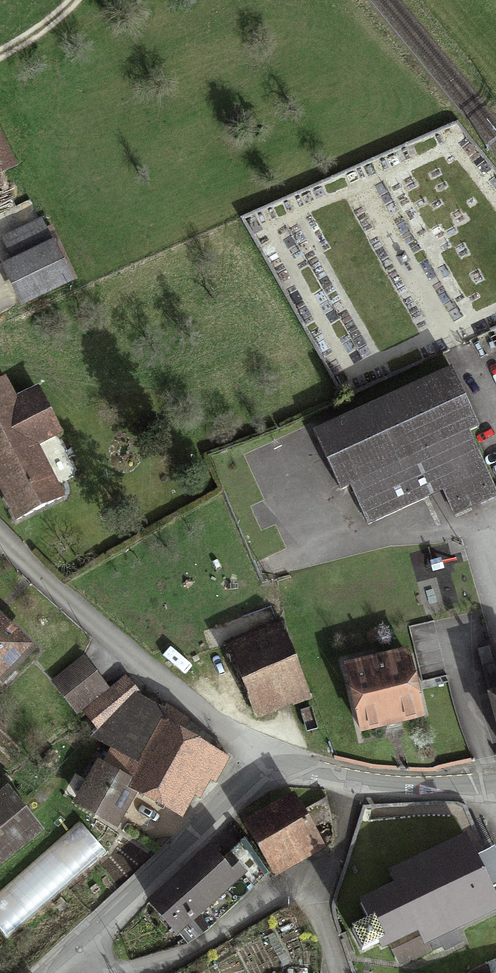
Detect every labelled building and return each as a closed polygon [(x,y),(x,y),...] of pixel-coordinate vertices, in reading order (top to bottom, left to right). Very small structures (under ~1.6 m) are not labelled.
[(18,173),(0,134),(0,181),(18,173)] [(17,234),(43,222),(34,201),(18,208),(10,192),(0,197),(0,212),(3,218),(8,215),(17,234)] [(3,241),(15,266),(55,248),(43,222),(17,234),(3,241)] [(15,266),(6,270),(25,310),(73,288),(55,248),(15,266)] [(319,437),(341,490),(356,484),(371,522),(446,491),(455,512),(495,495),(495,483),(453,382),(319,437)] [(0,387),(0,486),(18,522),(62,500),(35,447),(58,435),(38,395),(15,406),(4,385),(0,387)] [(0,620),(0,681),(33,651),(2,618),(0,620)] [(408,655),(418,691),(454,681),(438,628),(403,638),(408,655)] [(283,629),(233,647),(258,717),(308,700),(283,629)] [(408,655),(347,672),(364,730),(424,713),(418,691),(408,655)] [(90,676),(65,696),(76,709),(100,689),(90,676)] [(98,730),(135,699),(124,686),(87,717),(98,730)] [(165,716),(135,699),(98,730),(93,740),(141,767),(132,783),(183,811),(192,795),(198,798),(207,780),(213,783),(224,763),(159,727),(165,716)] [(100,766),(76,807),(112,828),(136,788),(100,766)] [(42,842),(12,802),(0,811),(0,874),(42,842)] [(296,803),(248,827),(271,875),(320,851),(296,803)] [(360,898),(369,919),(352,926),(362,949),(388,937),(399,961),(441,942),(443,949),(463,940),(457,926),(495,909),(495,897),(490,883),(476,851),(469,836),(392,869),(397,881),(360,898)] [(476,851),(490,883),(495,880),(495,850),(493,843),(476,851)] [(214,854),(151,906),(179,939),(242,888),(214,854)]
